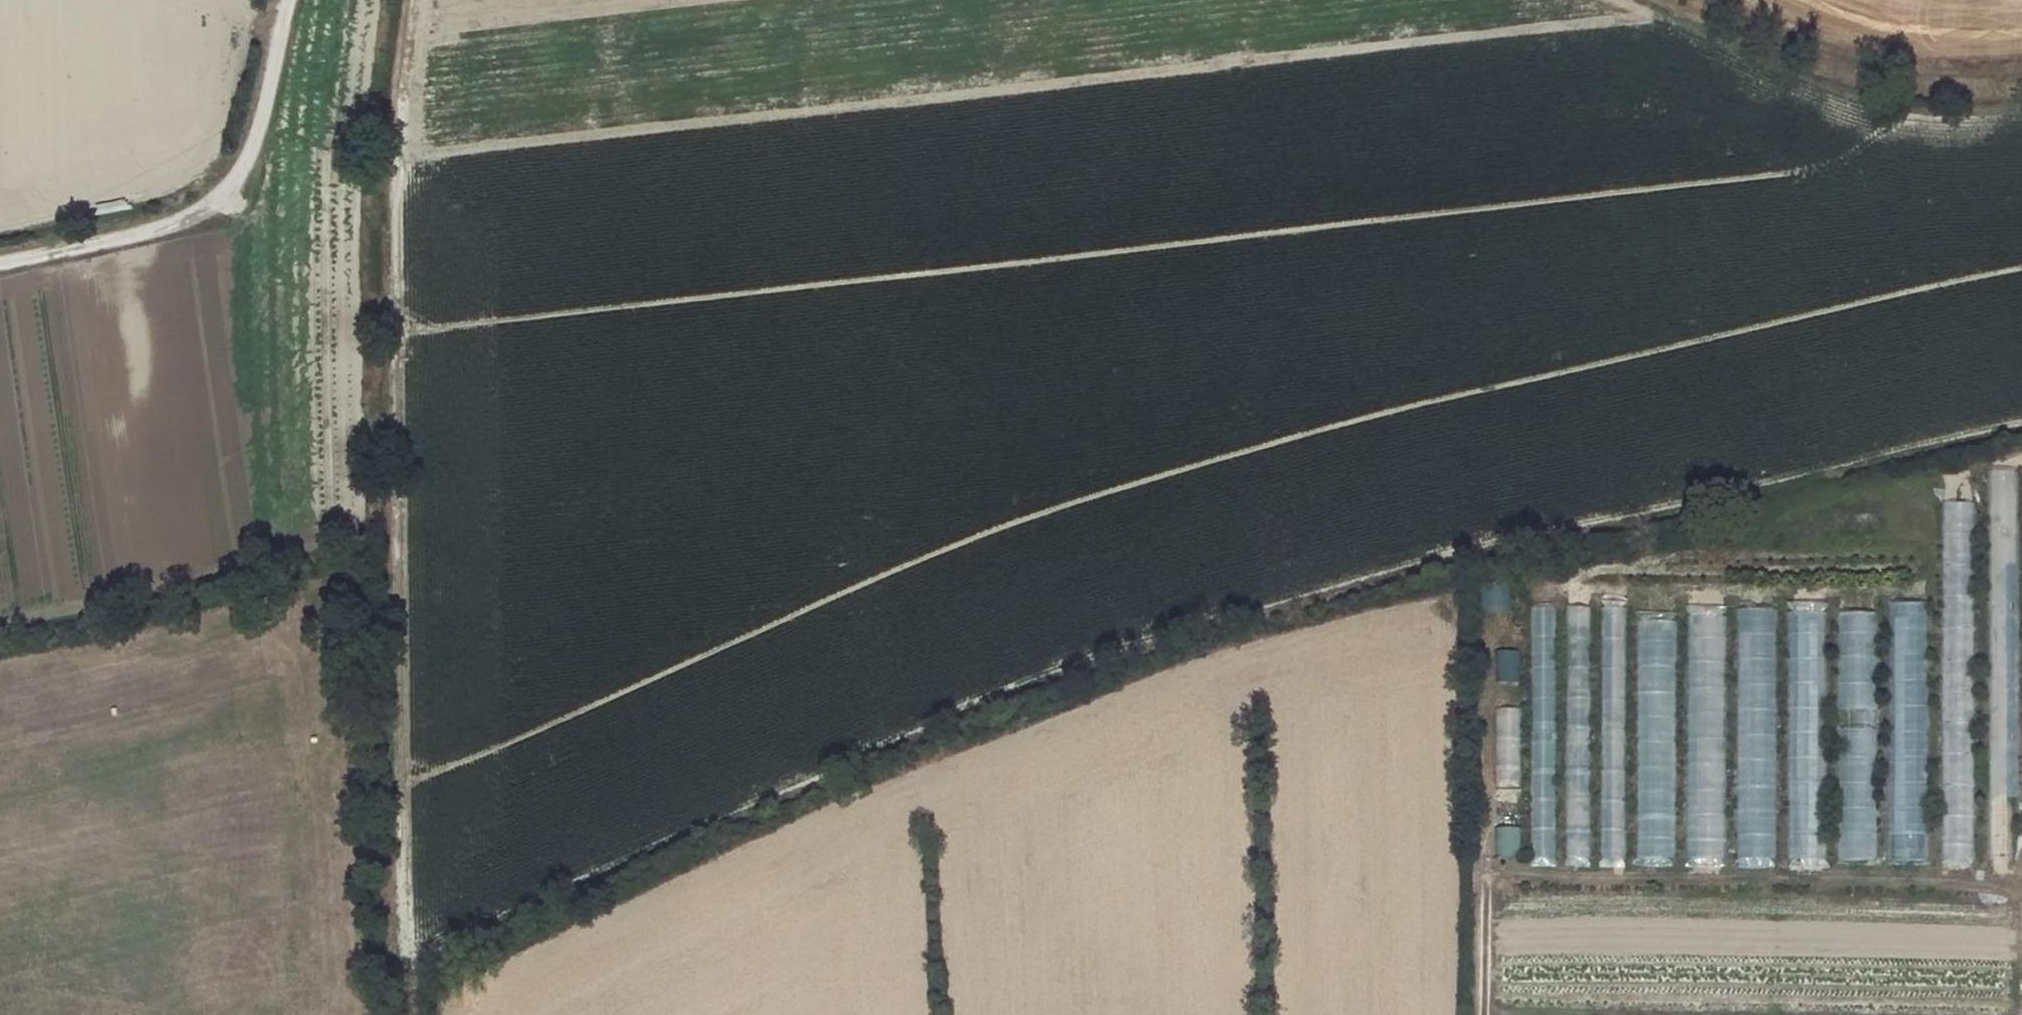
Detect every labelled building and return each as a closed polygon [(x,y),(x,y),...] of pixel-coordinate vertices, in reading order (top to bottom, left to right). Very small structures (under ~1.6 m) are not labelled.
[(2018,471),(1983,471),(1983,859),(2018,860),(2018,471)] [(1974,502),(1939,502),(1940,859),(1974,859),(1974,502)] [(1507,580),(1481,580),(1480,612),(1506,612),(1507,580)] [(1926,604),(1889,604),(1888,860),(1925,860),(1926,604)] [(1627,608),(1602,608),(1600,858),(1626,858),(1627,608)] [(1554,609),(1531,609),(1532,856),(1555,856),(1554,609)] [(1590,609),(1566,609),(1566,857),(1590,857),(1590,609)] [(1776,609),(1736,609),(1738,859),(1777,859),(1776,609)] [(1825,613),(1787,613),(1787,865),(1825,865),(1825,613)] [(1876,613),(1837,613),(1837,860),(1876,860),(1876,613)] [(1727,616),(1687,616),(1687,859),(1727,859),(1727,616)] [(1676,622),(1639,622),(1638,857),(1676,857),(1676,622)] [(1516,681),(1517,650),(1495,649),(1495,681),(1516,681)] [(1495,786),(1519,786),(1519,698),(1496,698),(1495,786)] [(1494,827),(1494,855),(1517,855),(1517,827),(1494,827)]
